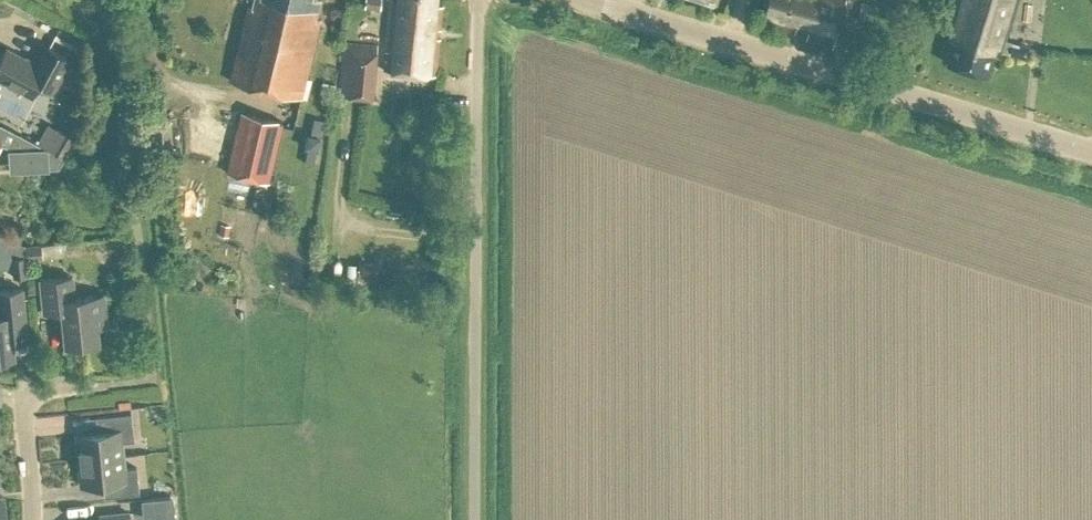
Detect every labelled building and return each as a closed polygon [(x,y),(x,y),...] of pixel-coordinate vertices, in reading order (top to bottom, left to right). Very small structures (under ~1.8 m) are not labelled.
[(252,6),(247,5),(230,80),(301,97),(320,18),(315,17),(320,0),(253,0),(252,6)] [(383,68),(436,73),(443,6),(437,5),(438,0),(390,0),(383,68)] [(763,14),(774,17),(772,25),(794,31),(797,23),(809,27),(805,38),(831,45),(844,0),(768,0),(763,14)] [(940,50),(949,52),(946,62),(988,74),(995,48),(1024,57),(1027,46),(1005,40),(1016,0),(955,0),(940,50)] [(373,98),(377,44),(343,41),(338,95),(373,98)] [(35,61),(7,46),(0,59),(0,79),(31,96),(38,83),(54,91),(72,59),(44,44),(35,61)] [(231,172),(268,182),(283,120),(240,111),(226,171),(231,172)] [(171,119),(149,120),(151,146),(173,144),(171,119)] [(12,148),(7,149),(8,171),(49,169),(49,167),(59,167),(64,156),(20,133),(0,122),(0,123),(0,143),(1,142),(12,148)] [(35,140),(64,155),(74,135),(60,127),(59,130),(44,122),(35,140)] [(265,181),(231,172),(226,194),(260,202),(265,181)] [(43,258),(42,244),(27,244),(26,256),(26,259),(43,258)] [(26,256),(11,258),(12,276),(28,275),(26,259),(26,256)] [(357,278),(376,279),(378,261),(359,259),(357,278)] [(75,296),(73,275),(40,278),(44,311),(62,309),(65,343),(99,340),(98,325),(108,323),(105,293),(75,296)] [(15,357),(13,342),(28,340),(22,286),(0,289),(0,359),(15,357)] [(76,432),(79,458),(123,454),(122,440),(134,439),(131,412),(96,415),(97,430),(76,432)] [(123,454),(79,458),(81,484),(103,482),(110,482),(111,495),(139,492),(137,466),(124,467),(123,454)] [(141,498),(143,513),(143,517),(174,513),(172,495),(148,497),(141,498)] [(128,511),(100,514),(100,519),(129,519),(128,511)]
